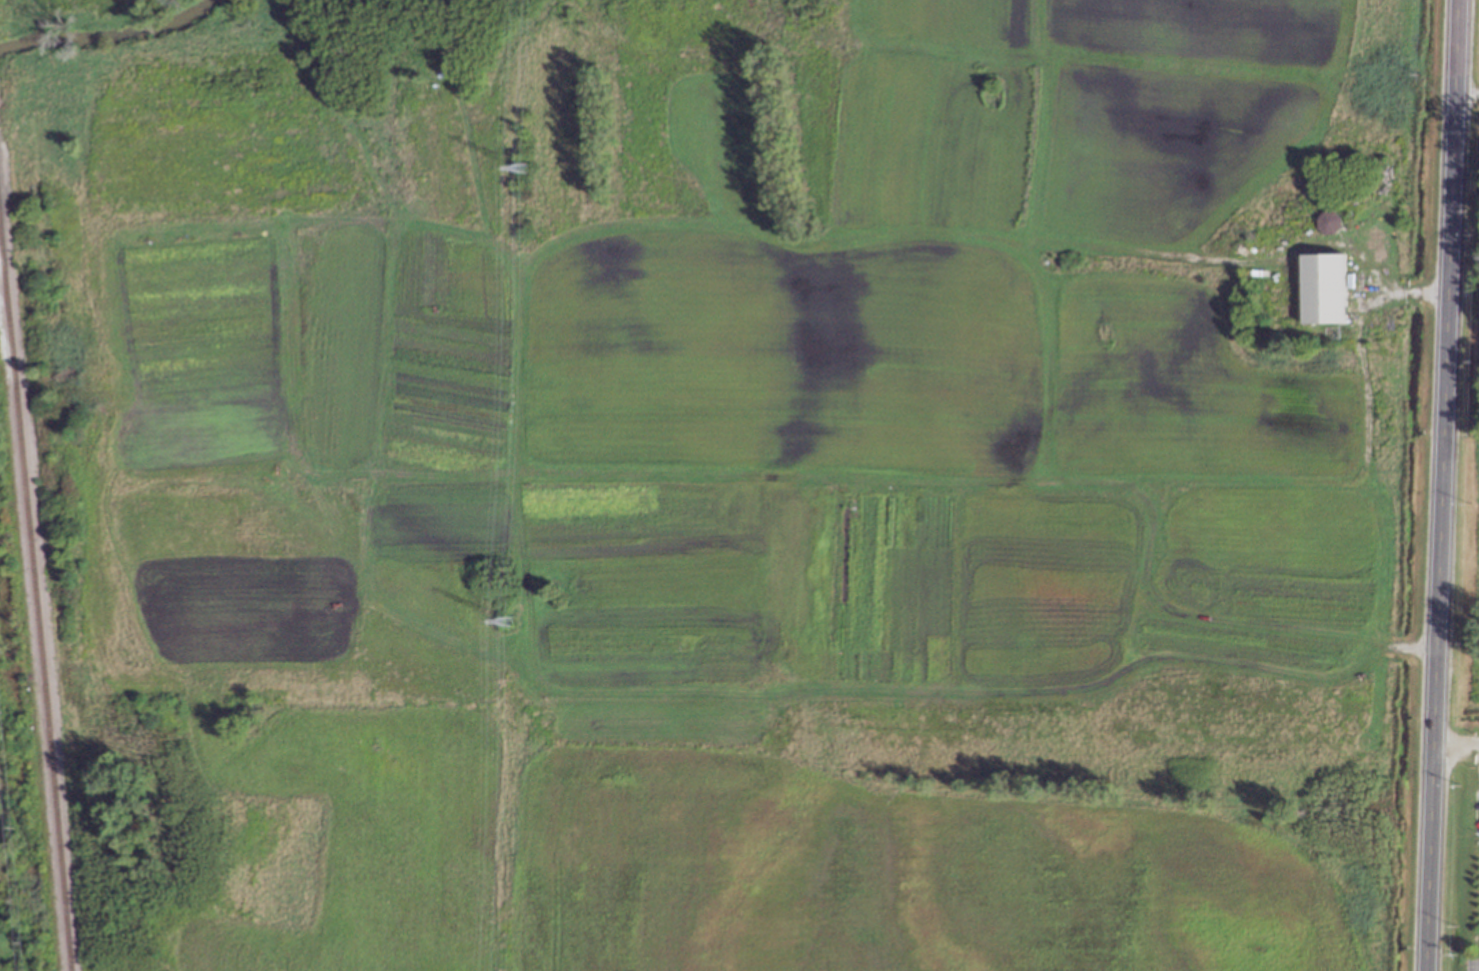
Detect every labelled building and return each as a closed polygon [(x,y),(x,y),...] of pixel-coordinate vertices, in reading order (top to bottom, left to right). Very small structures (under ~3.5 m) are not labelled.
[(1314,223),(1329,237),(1344,220),(1329,207),(1314,223)] [(1304,323),(1345,322),(1343,253),(1302,253),(1304,323)]
